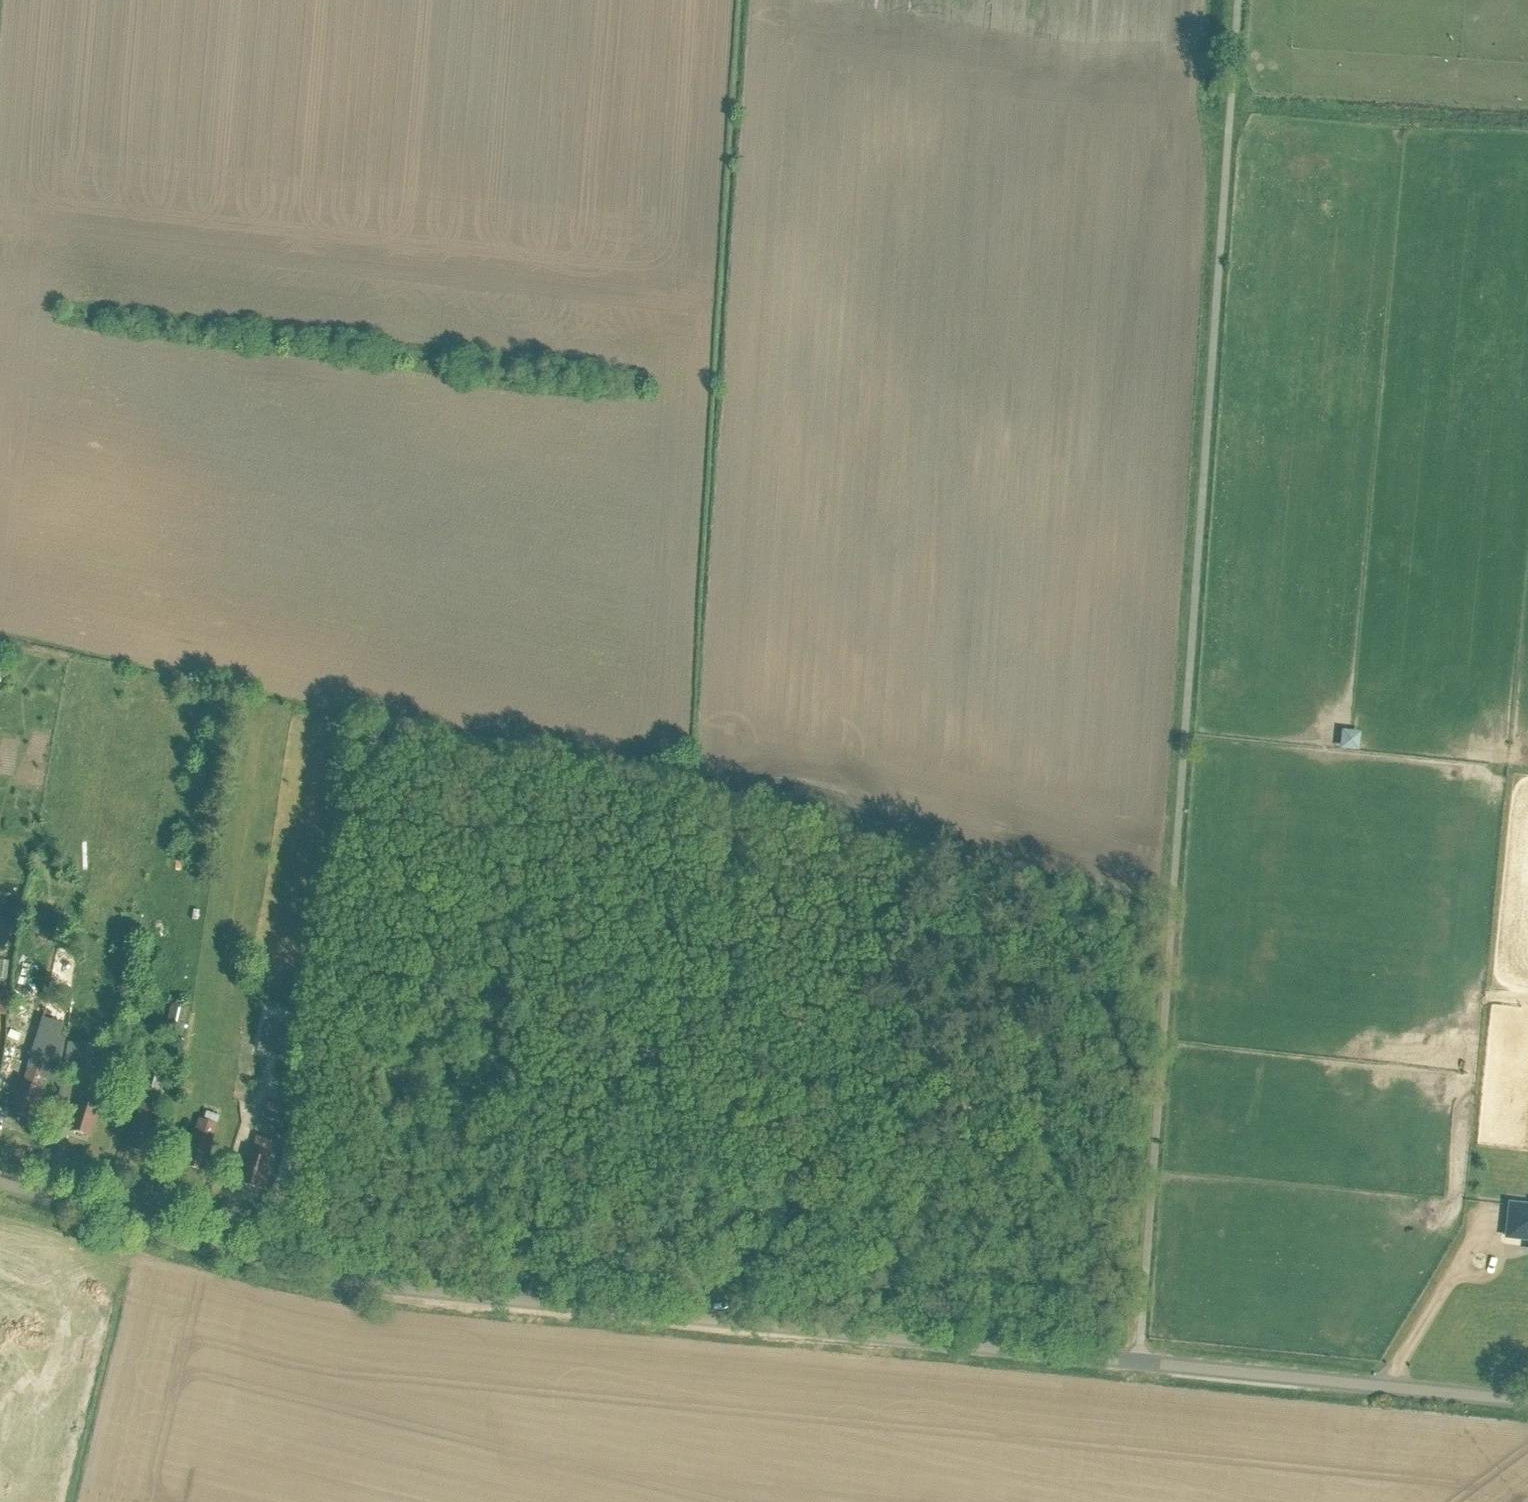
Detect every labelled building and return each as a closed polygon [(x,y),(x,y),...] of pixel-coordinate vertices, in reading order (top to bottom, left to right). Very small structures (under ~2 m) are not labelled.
[(139,975),(137,987),(148,989),(150,977),(139,975)] [(182,1035),(189,1008),(172,1004),(165,1031),(182,1035)] [(27,1066),(29,1067),(23,1086),(21,1086),(13,1113),(32,1118),(46,1071),(58,1076),(61,1044),(67,1028),(61,1026),(63,1017),(46,1011),(43,1020),(41,1020),(27,1066)] [(281,1061),(291,1031),(278,1027),(268,1057),(281,1061)] [(17,1074),(24,1037),(4,1034),(0,1058),(0,1071),(17,1074)] [(88,1137),(96,1110),(96,1109),(102,1090),(99,1089),(102,1077),(91,1074),(88,1086),(85,1085),(70,1131),(88,1137)] [(135,1121),(128,1148),(146,1153),(154,1127),(153,1126),(166,1080),(156,1077),(148,1104),(142,1102),(136,1121),(135,1121)] [(284,1130),(288,1117),(265,1110),(261,1122),(284,1130)] [(209,1144),(215,1124),(200,1120),(194,1139),(193,1139),(185,1165),(203,1170),(210,1144),(209,1144)] [(249,1156),(241,1182),(259,1188),(272,1143),(255,1138),(250,1156),(249,1156)] [(1510,1204),(1506,1237),(1527,1239),(1527,1206),(1510,1204)]
